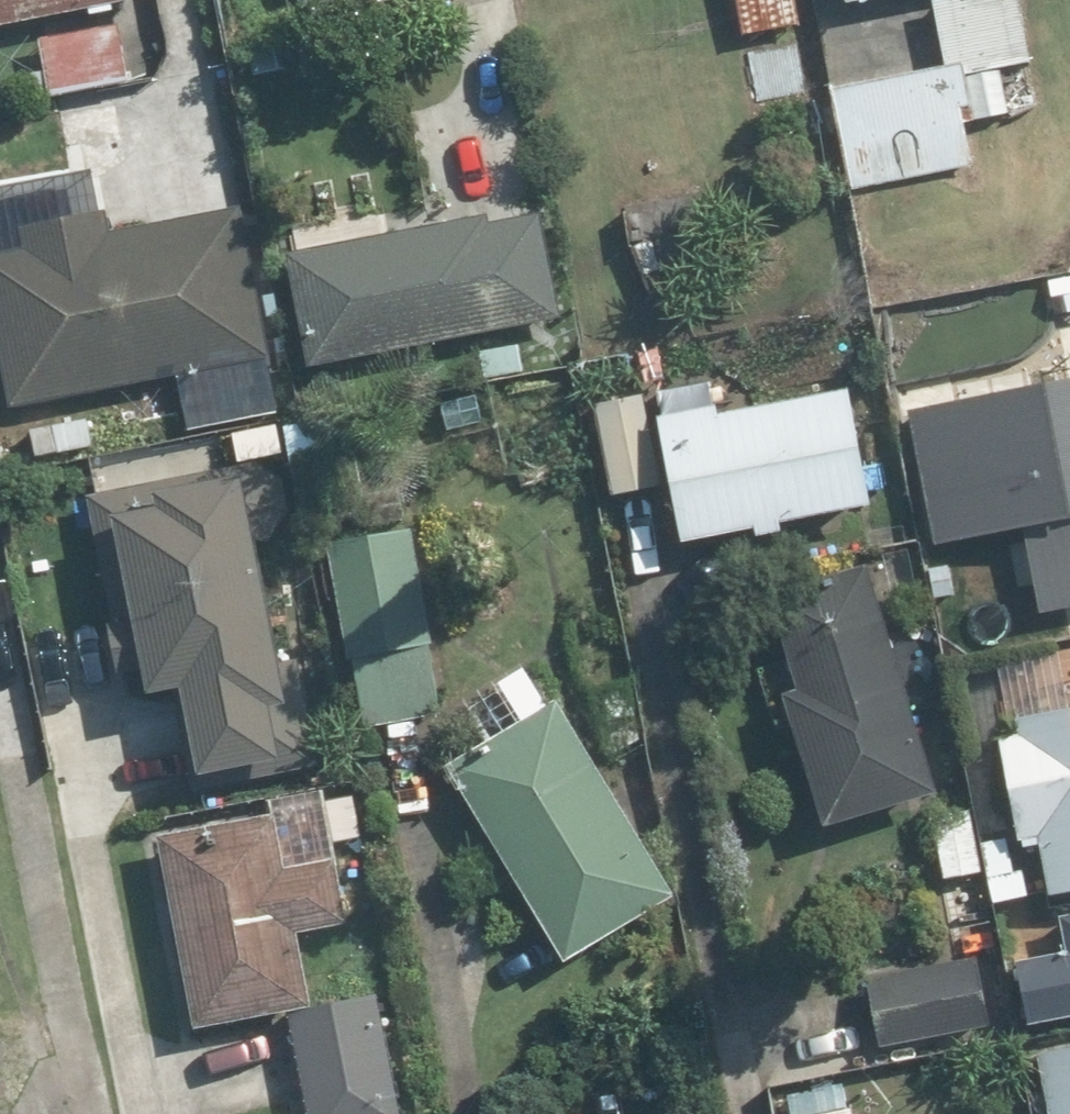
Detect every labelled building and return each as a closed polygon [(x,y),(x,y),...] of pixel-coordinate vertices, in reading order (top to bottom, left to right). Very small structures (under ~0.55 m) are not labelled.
[(150,0),(0,0),(0,25),(43,18),(55,92),(151,75),(139,2),(150,0)] [(770,121),(829,109),(806,0),(745,0),(770,121)] [(859,186),(983,164),(975,121),(1019,113),(1015,95),(1046,89),(1030,0),(941,0),(953,63),(841,84),(859,186)] [(345,31),(256,48),(261,75),(350,58),(345,31)] [(485,333),(492,379),(539,372),(531,326),(565,321),(547,207),(299,247),(317,360),(485,333)] [(30,224),(34,247),(0,253),(0,270),(22,399),(280,355),(255,210),(119,233),(115,209),(30,224)] [(767,523),(769,532),(799,527),(797,518),(898,499),(876,374),(672,411),(669,391),(605,403),(621,491),(684,479),(695,536),(767,523)] [(1024,614),(1069,605),(1069,381),(916,411),(942,545),(1008,532),(1024,614)] [(246,462),(293,453),(301,496),(334,490),(321,415),(240,429),(246,462)] [(292,629),(278,533),(296,505),(290,478),(268,461),(96,486),(123,670),(161,665),(164,689),(202,684),(214,763),(270,754),(272,772),(323,765),(303,628),(292,629)] [(430,714),(444,658),(422,520),(337,533),(356,655),(365,653),(376,723),(430,714)] [(881,552),(786,579),(815,683),(801,687),(839,823),(949,792),(881,552)] [(528,721),(462,760),(578,957),(685,894),(547,661),(506,685),(528,721)] [(1026,715),(1029,729),(1006,734),(1029,844),(1055,838),(1065,888),(1069,886),(1069,706),(1026,715)] [(359,913),(345,849),(293,859),(283,809),(168,832),(207,1022),(322,998),(307,924),(359,913)] [(1034,1009),(1069,1001),(1069,907),(1058,909),(1066,944),(1022,954),(1034,1009)] [(985,954),(878,978),(894,1052),(1002,1028),(985,954)] [(295,1008),(311,1113),(409,1113),(392,995),(295,1008)] [(1046,1052),(1059,1113),(1069,1113),(1069,1047),(1046,1052)] [(791,1094),(795,1113),(856,1113),(849,1082),(791,1094)]
